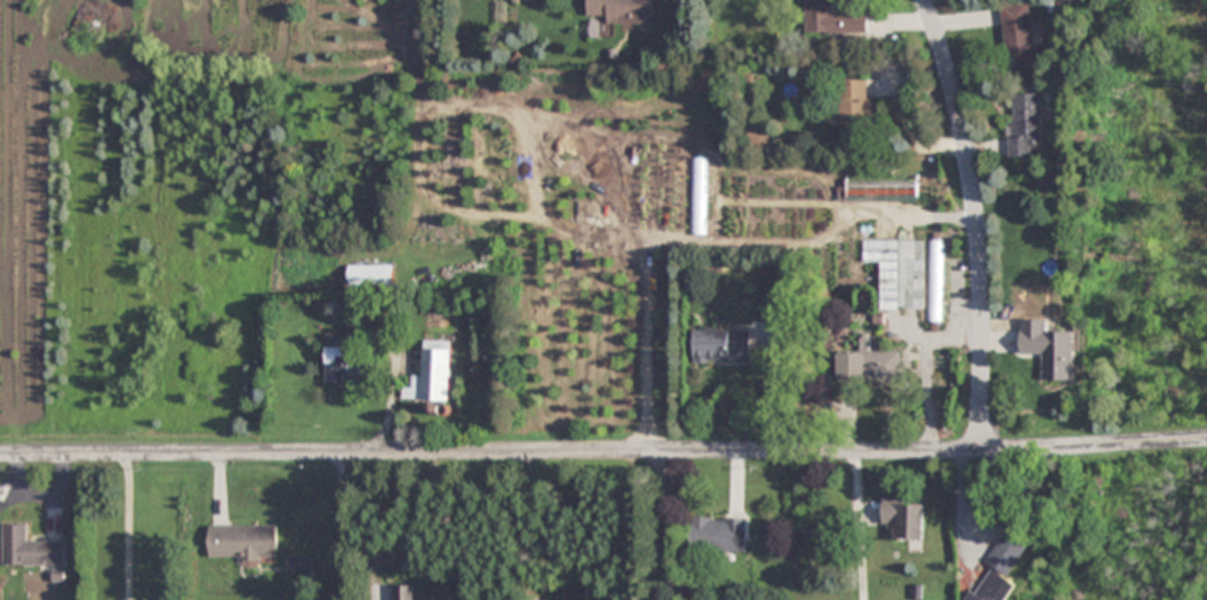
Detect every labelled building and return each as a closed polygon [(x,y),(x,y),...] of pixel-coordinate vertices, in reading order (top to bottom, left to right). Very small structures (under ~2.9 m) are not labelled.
[(588,23),(655,24),(655,0),(589,0),(588,23)] [(871,11),(835,11),(835,0),(815,0),(815,34),(871,34),(871,11)] [(1013,67),(1045,64),(1040,3),(1007,5),(1013,67)] [(842,79),(842,142),(875,142),(875,79),(842,79)] [(1040,159),(1040,148),(1052,148),(1051,94),(1016,94),(1016,159),(1040,159)] [(706,157),(689,157),(689,235),(706,235),(706,157)] [(920,176),(847,176),(847,202),(910,203),(910,191),(920,191),(920,176)] [(864,240),(864,262),(883,262),(883,309),(927,309),(927,322),(942,322),(943,240),(864,240)] [(395,265),(349,265),(349,284),(395,284),(395,265)] [(1028,353),(1051,353),(1051,379),(1085,379),(1085,328),(1028,328),(1028,353)] [(753,329),(696,329),(696,361),(753,361),(753,329)] [(367,346),(351,346),(351,334),(331,334),(331,362),(343,362),(343,378),(367,378),(367,346)] [(871,351),(871,337),(857,337),(857,353),(843,352),(843,378),(902,379),(903,351),(871,351)] [(403,399),(454,400),(456,341),(426,341),(426,375),(414,375),(413,387),(404,387),(403,399)] [(935,394),(946,394),(946,388),(956,388),(956,353),(935,353),(935,394)] [(885,529),(897,528),(897,539),(932,539),(931,500),(885,501),(885,529)] [(750,517),(701,517),(701,552),(750,552),(750,517)] [(30,540),(30,524),(5,524),(5,565),(67,565),(67,540),(30,540)] [(279,525),(211,525),(210,558),(278,558),(279,525)] [(1016,587),(1007,582),(1017,564),(997,552),(969,599),(1008,599),(1016,587)] [(444,597),(417,597),(417,584),(394,585),(394,599),(444,599),(444,597)]
